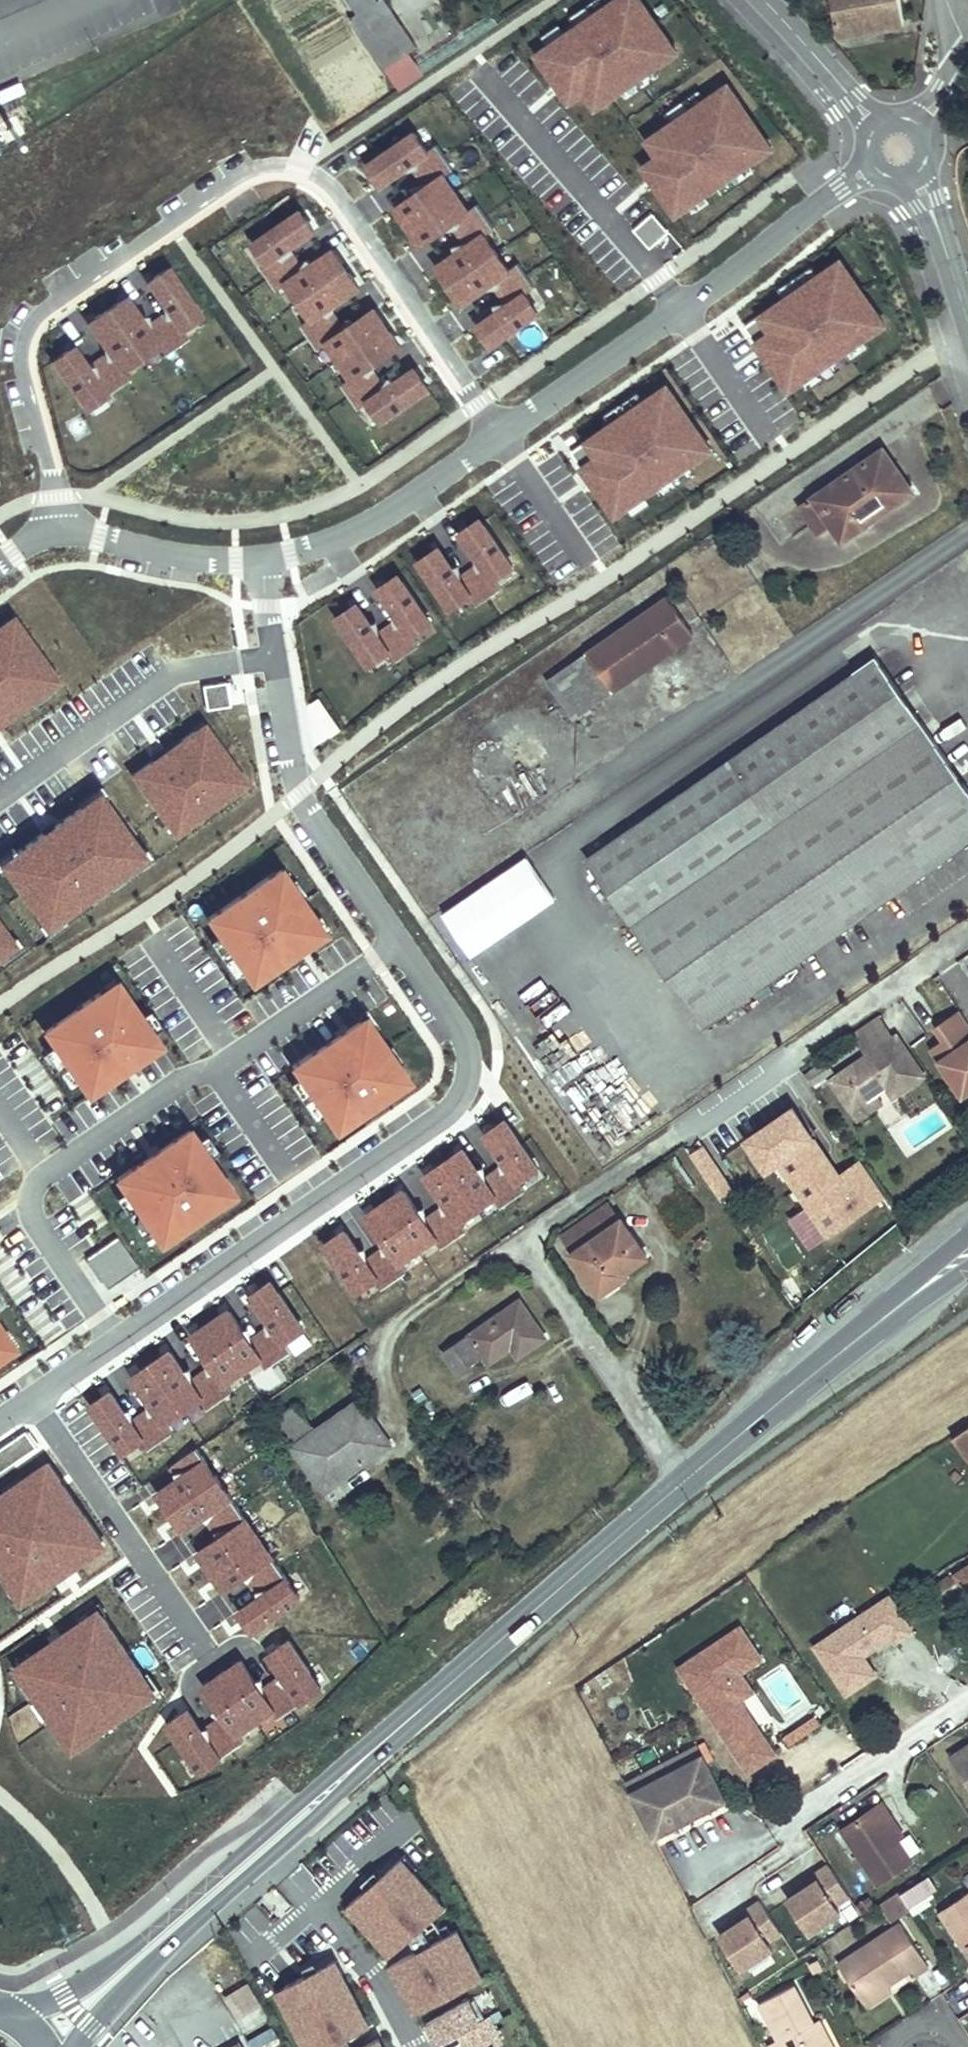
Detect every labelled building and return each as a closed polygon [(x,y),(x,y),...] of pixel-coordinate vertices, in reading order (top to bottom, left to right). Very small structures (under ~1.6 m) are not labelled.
[(385,0),(349,0),(358,13),(350,19),(384,69),(409,52),(417,47),(385,0)] [(531,55),(567,108),(583,97),(594,114),(680,55),(642,0),(612,0),(531,55)] [(901,0),(832,0),(838,35),(905,23),(901,0)] [(423,73),(409,52),(384,69),(398,90),(423,73)] [(775,151),(728,83),(642,142),(653,158),(638,168),(674,220),(775,151)] [(413,140),(368,169),(383,191),(427,162),(413,140)] [(446,179),(392,213),(418,253),(471,218),(446,179)] [(632,230),(649,250),(669,233),(652,213),(632,230)] [(301,214),(249,248),(370,435),(433,394),(417,369),(389,387),(377,369),(405,351),(378,309),(347,330),(335,311),(363,293),(336,251),(306,270),(294,253),(317,238),(301,214)] [(484,240),(433,272),(458,311),(509,278),(484,240)] [(886,326),(839,258),(754,316),(765,333),(750,343),(786,395),(886,326)] [(51,361),(84,413),(130,383),(125,377),(158,356),(162,362),(192,343),(187,334),(204,323),(170,271),(143,288),(160,313),(145,323),(128,298),(83,327),(107,365),(94,374),(76,346),(51,361)] [(526,299),(476,330),(488,348),(537,316),(526,299)] [(713,451),(666,383),(580,442),(591,458),(576,468),(612,520),(713,451)] [(907,489),(881,451),(827,488),(854,526),(907,489)] [(336,608),(372,663),(389,652),(395,661),(422,643),(416,633),(462,603),(469,613),(504,590),(496,577),(517,564),(484,513),(459,529),(482,565),(467,575),(443,539),(418,556),(441,592),(425,602),(402,566),(376,583),(401,622),(384,633),(359,594),(336,608)] [(693,637),(665,596),(583,653),(584,655),(545,682),(572,720),(612,693),(613,694),(693,637)] [(876,654),(586,856),(705,1027),(967,844),(967,785),(876,654)] [(330,735),(343,726),(320,695),(308,703),(330,735)] [(207,910),(251,974),(329,921),(285,857),(207,910)] [(40,1020),(88,1089),(166,1035),(118,966),(40,1020)] [(288,1062),(332,1126),(410,1073),(366,1009),(288,1062)] [(961,1009),(946,1019),(955,1033),(932,1048),(963,1095),(967,1092),(967,1020),(961,1009)] [(894,1037),(880,1016),(852,1035),(866,1056),(894,1037)] [(924,1076),(896,1035),(894,1037),(866,1056),(831,1080),(852,1111),(876,1094),(879,1092),(876,1088),(883,1083),(886,1087),(893,1097),(924,1076)] [(814,1085),(833,1072),(825,1060),(806,1073),(814,1085)] [(879,1092),(886,1087),(883,1083),(876,1088),(879,1092)] [(858,1120),(882,1104),(876,1094),(852,1111),(858,1120)] [(779,1160),(824,1234),(887,1195),(861,1153),(839,1166),(798,1099),(746,1131),(768,1167),(779,1160)] [(112,1170),(159,1239),(237,1186),(190,1117),(112,1170)] [(720,1198),(735,1189),(706,1141),(691,1151),(720,1198)] [(609,1201),(559,1235),(599,1293),(626,1275),(624,1272),(647,1256),(609,1201)] [(88,1254),(107,1284),(138,1264),(119,1234),(88,1254)] [(458,1371),(483,1354),(506,1338),(511,1347),(518,1356),(545,1337),(520,1300),(445,1352),(458,1371)] [(13,1339),(0,1321),(0,1348),(13,1339)] [(489,1362),(511,1347),(506,1338),(483,1354),(489,1362)] [(344,1477),(391,1444),(360,1399),(314,1430),(297,1405),(274,1421),(319,1485),(340,1470),(344,1477)] [(323,1491),(344,1477),(340,1470),(319,1485),(323,1491)] [(870,1654),(914,1626),(891,1590),(811,1640),(845,1694),(880,1671),(870,1654)] [(627,1781),(632,1791),(705,1755),(701,1745),(627,1781)] [(729,1802),(705,1755),(632,1791),(655,1838),(729,1802)] [(841,1829),(877,1884),(915,1859),(899,1836),(887,1817),(895,1813),(886,1799),(841,1829)] [(887,1817),(899,1836),(907,1831),(895,1813),(887,1817)] [(402,1849),(342,1901),(388,1953),(448,1901),(402,1849)] [(800,1887),(788,1895),(812,1933),(842,1914),(837,1906),(850,1898),(827,1863),(805,1877),(809,1882),(800,1887)] [(809,1882),(805,1877),(797,1882),(800,1887),(809,1882)] [(276,1890),(266,1902),(282,1916),(292,1904),(276,1890)] [(892,1921),(909,1910),(898,1894),(881,1905),(892,1921)] [(868,1897),(856,1905),(862,1915),(875,1907),(868,1897)] [(940,1915),(958,1942),(962,1940),(967,1949),(967,1897),(940,1915)] [(769,1945),(782,1936),(759,1901),(737,1915),(741,1920),(732,1926),(720,1934),(744,1971),(774,1952),(769,1945)] [(732,1926),(741,1920),(737,1915),(729,1921),(732,1926)] [(388,1959),(415,2011),(487,1973),(459,1921),(388,1959)] [(863,2001),(864,2000),(887,1985),(910,1970),(915,1976),(929,1966),(900,1923),(838,1964),(863,2001)] [(305,2046),(389,2046),(380,2025),(373,2028),(340,1952),(276,1979),(305,2046)] [(819,1959),(809,1964),(814,1974),(824,1969),(819,1959)] [(765,2045),(766,2046),(823,2046),(810,2022),(814,2021),(796,1985),(759,2003),(777,2039),(765,2045)] [(864,2000),(868,2006),(891,1991),(887,1985),(864,2000)] [(967,2010),(967,1992),(956,1996),(963,2012),(967,2010)] [(433,2040),(485,2019),(474,1994),(423,2015),(433,2040)] [(823,2046),(832,2046),(818,2018),(814,2021),(810,2022),(823,2046)] [(496,2024),(436,2045),(436,2046),(504,2046),(496,2024)]
